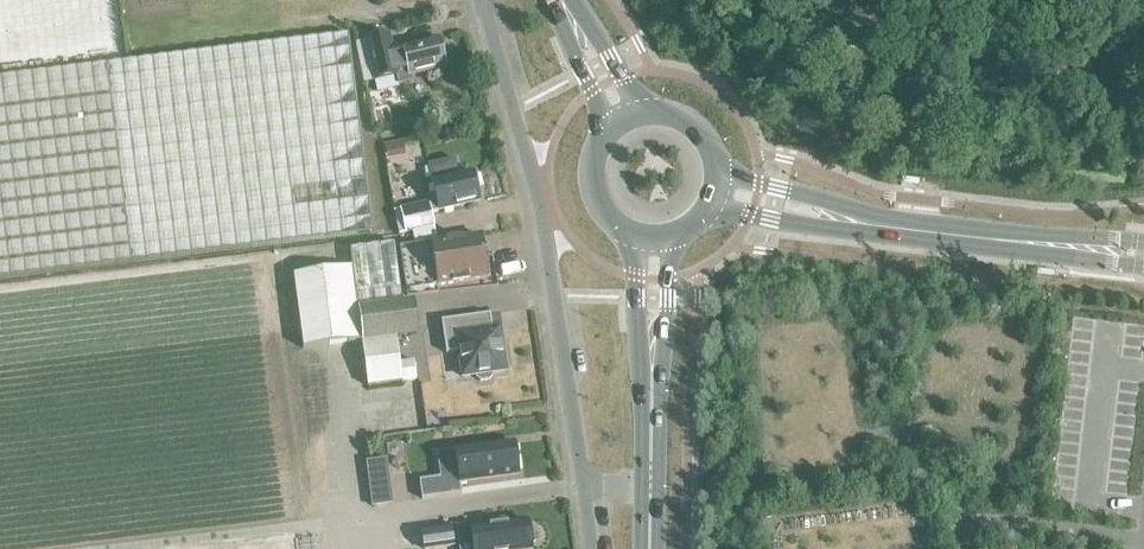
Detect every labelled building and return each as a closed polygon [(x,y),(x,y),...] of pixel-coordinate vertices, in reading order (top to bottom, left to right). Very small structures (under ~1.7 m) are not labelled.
[(364,40),(374,81),(396,76),(398,85),(410,82),(408,76),(446,67),(445,63),(447,59),(446,53),(442,51),(439,38),(400,48),(393,50),(389,33),(364,40)] [(17,283),(282,251),(376,239),(339,38),(290,43),(283,44),(0,75),(0,285),(17,283)] [(479,187),(476,175),(473,176),(472,171),(458,174),(454,158),(427,164),(434,194),(426,196),(428,203),(399,209),(405,233),(434,226),(431,213),(479,202),(476,188),(479,187)] [(479,236),(430,243),(430,244),(399,249),(405,291),(486,279),(479,236)] [(402,305),(394,243),(350,249),(352,268),(293,276),(303,348),(361,341),(418,333),(414,304),(402,305)] [(441,321),(446,354),(459,352),(462,377),(475,375),(475,378),(480,382),(489,380),(493,376),(492,373),(505,371),(504,367),(507,364),(505,349),(501,346),(500,337),(497,337),(496,331),(499,330),(499,329),(492,330),(489,314),(441,321)] [(1061,339),(1062,330),(1053,329),(1052,338),(1061,339)] [(399,362),(396,337),(361,342),(367,386),(416,380),(414,360),(399,362)] [(419,480),(421,499),(461,494),(460,482),(518,474),(514,443),(454,451),(458,475),(419,480)] [(372,507),(391,504),(391,499),(386,460),(366,462),(372,507)] [(530,545),(535,542),(533,528),(528,527),(527,521),(472,529),(471,524),(456,526),(458,542),(472,540),(473,548),(531,548),(530,545)] [(450,527),(422,531),(424,548),(430,548),(453,546),(450,527)]
